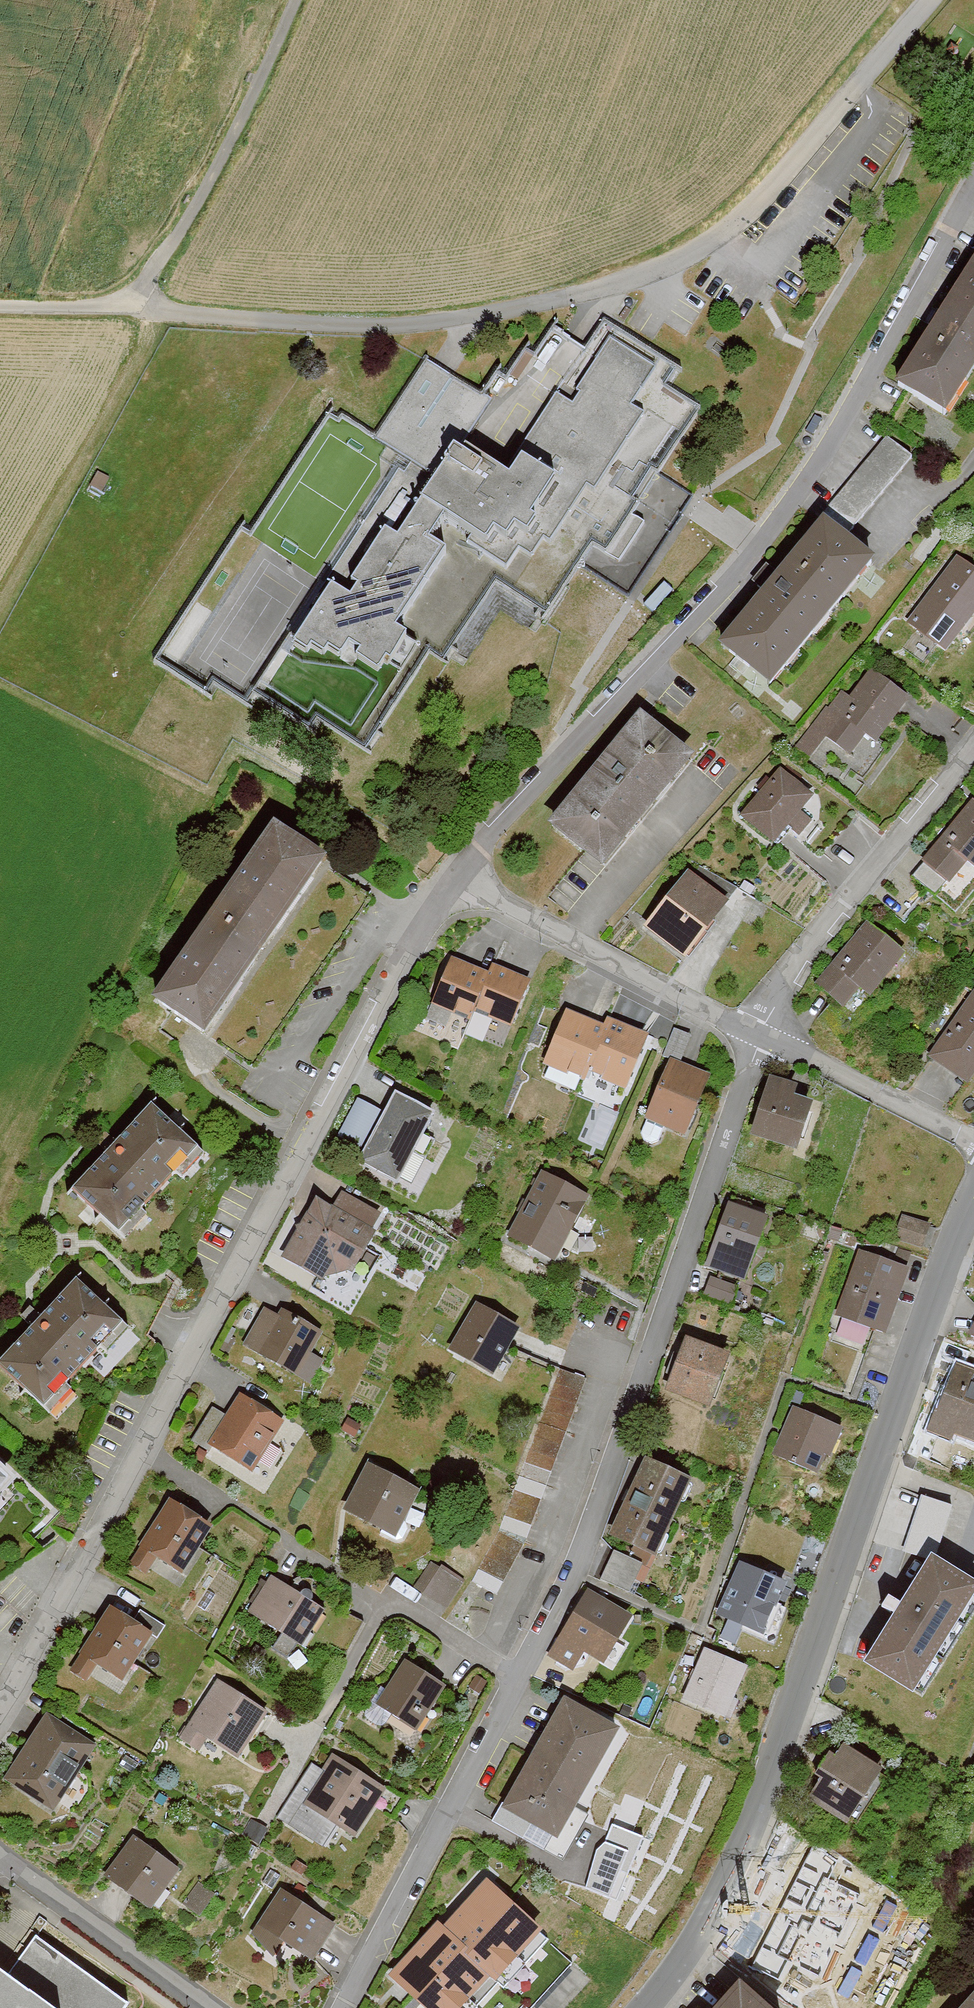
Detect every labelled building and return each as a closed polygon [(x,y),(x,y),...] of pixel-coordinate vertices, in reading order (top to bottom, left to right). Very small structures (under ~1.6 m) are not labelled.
[(972,243),(890,378),(943,408),(973,354),(973,244),(972,243)] [(483,545),(469,536),(465,544),(506,570),(517,553),(529,561),(543,539),(552,545),(586,492),(598,499),(652,415),(634,404),(656,369),(612,341),(574,401),(553,388),(512,452),(550,477),(527,514),(537,520),(528,534),(515,526),(505,542),(491,533),(483,545)] [(323,579),(283,640),(305,654),(309,648),(326,659),(348,673),(354,663),(386,684),(416,639),(407,633),(455,559),(431,543),(445,521),(469,536),(483,545),(491,533),(505,542),(515,526),(528,534),(537,520),(527,514),(550,477),(512,452),(501,470),(449,437),(413,492),(389,529),(376,521),(343,572),(351,577),(342,591),(323,579)] [(634,597),(695,493),(654,469),(610,544),(597,536),(580,565),(634,597)] [(866,546),(815,508),(711,633),(758,673),(866,546)] [(957,556),(908,621),(938,644),(953,625),(961,631),(973,613),(973,569),(957,556)] [(495,584),(447,653),(462,663),(510,595),(495,584)] [(912,699),(873,669),(851,698),(841,691),(795,752),(809,763),(826,740),(851,758),(867,736),(878,744),(912,699)] [(626,717),(540,818),(596,864),(682,763),(626,717)] [(779,766),(738,814),(776,846),(817,798),(779,766)] [(919,860),(949,884),(970,859),(973,862),(973,795),(919,860)] [(260,822),(140,995),(205,1039),(324,866),(260,822)] [(727,897),(686,868),(641,930),(682,959),(727,897)] [(905,949),(870,922),(815,992),(838,1010),(856,987),(868,996),(905,949)] [(490,972),(451,956),(431,1003),(470,1019),(474,1011),(490,972)] [(530,980),(493,965),(490,972),(474,1011),(510,1026),(530,980)] [(973,984),(926,1053),(972,1084),(973,1081),(973,985),(973,984)] [(605,1025),(566,1009),(547,1056),(585,1073),(589,1064),(605,1025)] [(645,1034),(608,1018),(605,1025),(589,1064),(626,1079),(645,1034)] [(712,1079),(668,1059),(643,1117),(687,1136),(712,1079)] [(796,1085),(768,1076),(749,1136),(794,1152),(810,1102),(791,1095),(796,1085)] [(432,1112),(390,1092),(355,1166),(397,1186),(432,1112)] [(355,1097),(342,1136),(362,1143),(375,1104),(355,1097)] [(142,1100),(67,1183),(125,1235),(200,1152),(142,1100)] [(589,1197),(539,1170),(502,1237),(552,1264),(589,1197)] [(312,1198),(278,1259),(321,1283),(323,1279),(351,1274),(374,1231),(312,1198)] [(765,1217),(727,1202),(701,1268),(744,1282),(765,1217)] [(912,1268),(859,1247),(830,1316),(886,1338),(912,1268)] [(706,1294),(735,1301),(740,1282),(711,1275),(706,1294)] [(0,1350),(0,1370),(49,1415),(128,1331),(69,1276),(0,1350)] [(517,1329),(471,1303),(445,1351),(491,1377),(517,1329)] [(322,1339),(262,1305),(237,1348),(311,1391),(326,1366),(311,1357),(322,1339)] [(718,1407),(739,1352),(693,1334),(672,1390),(718,1407)] [(973,1437),(973,1365),(960,1359),(934,1420),(973,1437)] [(240,1398),(210,1447),(259,1476),(288,1426),(240,1398)] [(838,1430),(798,1410),(776,1455),(816,1475),(838,1430)] [(423,1490),(368,1460),(341,1508),(395,1539),(423,1490)] [(635,1593),(688,1481),(647,1462),(593,1573),(635,1593)] [(925,1554),(936,1558),(956,1502),(927,1492),(907,1548),(925,1554)] [(214,1527),(167,1499),(127,1566),(146,1578),(159,1556),(187,1573),(214,1527)] [(914,1687),(973,1590),(973,1584),(936,1558),(925,1554),(863,1656),(914,1687)] [(451,1607),(467,1578),(431,1559),(416,1588),(451,1607)] [(720,1617),(765,1637),(788,1588),(742,1568),(720,1617)] [(327,1614),(270,1575),(245,1611),(302,1650),(327,1614)] [(626,1618),(588,1596),(566,1633),(603,1655),(626,1618)] [(154,1638),(107,1607),(65,1671),(85,1684),(97,1667),(124,1684),(154,1638)] [(729,1718),(747,1669),(704,1653),(686,1702),(729,1718)] [(446,1690),(404,1661),(373,1706),(415,1734),(446,1690)] [(271,1717),(219,1680),(178,1736),(199,1751),(208,1739),(239,1761),(271,1717)] [(542,1847),(608,1727),(565,1703),(499,1823),(542,1847)] [(97,1746),(44,1714),(4,1781),(57,1813),(97,1746)] [(810,1791),(850,1819),(885,1769),(847,1742),(841,1751),(834,1746),(817,1769),(823,1773),(810,1791)] [(387,1790),(332,1755),(301,1803),(356,1838),(387,1790)] [(642,1837),(612,1825),(605,1841),(596,1849),(587,1888),(616,1900),(642,1837)] [(181,1869),(130,1832),(99,1875),(150,1912),(181,1869)] [(765,1936),(782,1948),(794,1929),(799,1932),(836,1878),(798,1853),(763,1904),(779,1915),(765,1936)] [(548,1940),(483,1885),(445,1930),(440,1925),(393,1980),(398,1985),(426,2007),(478,2007),(499,1984),(506,1990),(548,1940)] [(337,1923),(282,1886),(254,1927),(310,1964),(337,1923)] [(129,1999),(36,1932),(11,1968),(0,1960),(0,2007),(122,2007),(129,1999)] [(733,1983),(710,2007),(762,2007),(733,1983)] [(960,2007),(973,2007),(973,1992),(960,2007)]
